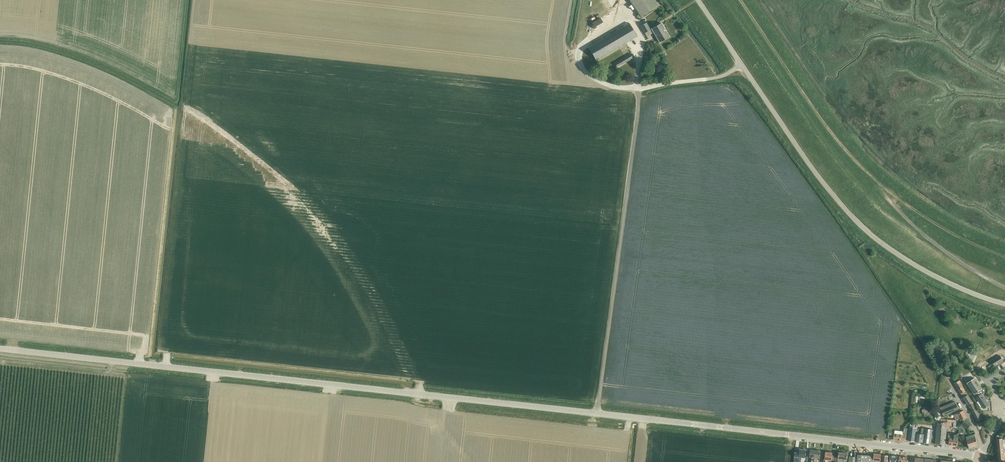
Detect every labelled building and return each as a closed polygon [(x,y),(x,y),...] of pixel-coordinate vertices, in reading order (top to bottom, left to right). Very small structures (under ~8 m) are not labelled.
[(630,0),(641,17),(651,10),(657,5),(654,0),(629,0),(630,0)] [(597,22),(618,10),(614,2),(592,14),(597,22)] [(597,60),(637,36),(629,23),(589,47),(597,60)] [(660,42),(669,36),(661,23),(652,29),(660,42)] [(647,24),(641,28),(644,34),(650,31),(647,24)] [(630,54),(615,63),(617,67),(633,58),(630,54)] [(1000,356),(992,361),(995,366),(1003,361),(1000,356)] [(975,378),(968,383),(974,394),(975,393),(979,391),(982,389),(975,378)] [(964,397),(968,395),(962,385),(963,385),(960,380),(955,383),(961,394),(964,397)] [(974,394),(979,400),(977,401),(980,407),(982,405),(984,408),(986,407),(989,405),(983,396),(985,394),(984,393),(987,391),(984,387),(982,389),(979,391),(975,393),(974,394)] [(968,395),(964,397),(968,405),(968,404),(972,402),(968,395)] [(940,407),(943,415),(959,409),(956,401),(940,407)] [(972,402),(968,404),(977,421),(982,419),(977,408),(976,409),(972,402)] [(961,420),(966,417),(963,411),(954,415),(957,419),(960,418),(961,420)] [(961,424),(968,429),(970,425),(964,421),(961,424)] [(937,422),(935,444),(945,445),(947,429),(947,423),(937,422)] [(910,428),(908,440),(908,441),(915,441),(916,427),(910,427),(910,428)] [(908,440),(910,428),(904,428),(903,435),(894,434),(893,439),(905,441),(905,439),(908,440)] [(917,433),(916,441),(931,443),(932,429),(922,428),(921,434),(917,433)] [(958,446),(959,434),(957,434),(948,434),(948,441),(949,442),(949,445),(958,446)] [(966,437),(967,440),(969,448),(970,447),(978,445),(976,437),(975,437),(974,434),(966,437)] [(1004,450),(1004,447),(1004,439),(1002,439),(1002,438),(999,439),(997,439),(998,450),(1004,450)] [(802,457),(806,458),(807,450),(806,450),(806,449),(803,449),(800,449),(800,453),(799,453),(796,453),(795,453),(794,454),(794,460),(794,461),(801,461),(802,457)] [(816,450),(815,461),(817,461),(817,458),(820,458),(820,457),(822,457),(823,452),(821,452),(821,450),(816,450)] [(832,455),(833,452),(832,452),(829,451),(829,452),(826,452),(825,460),(824,459),(823,461),(828,461),(828,460),(835,461),(836,455),(832,455)] [(838,458),(838,461),(839,461),(847,461),(848,453),(839,452),(838,458)]
